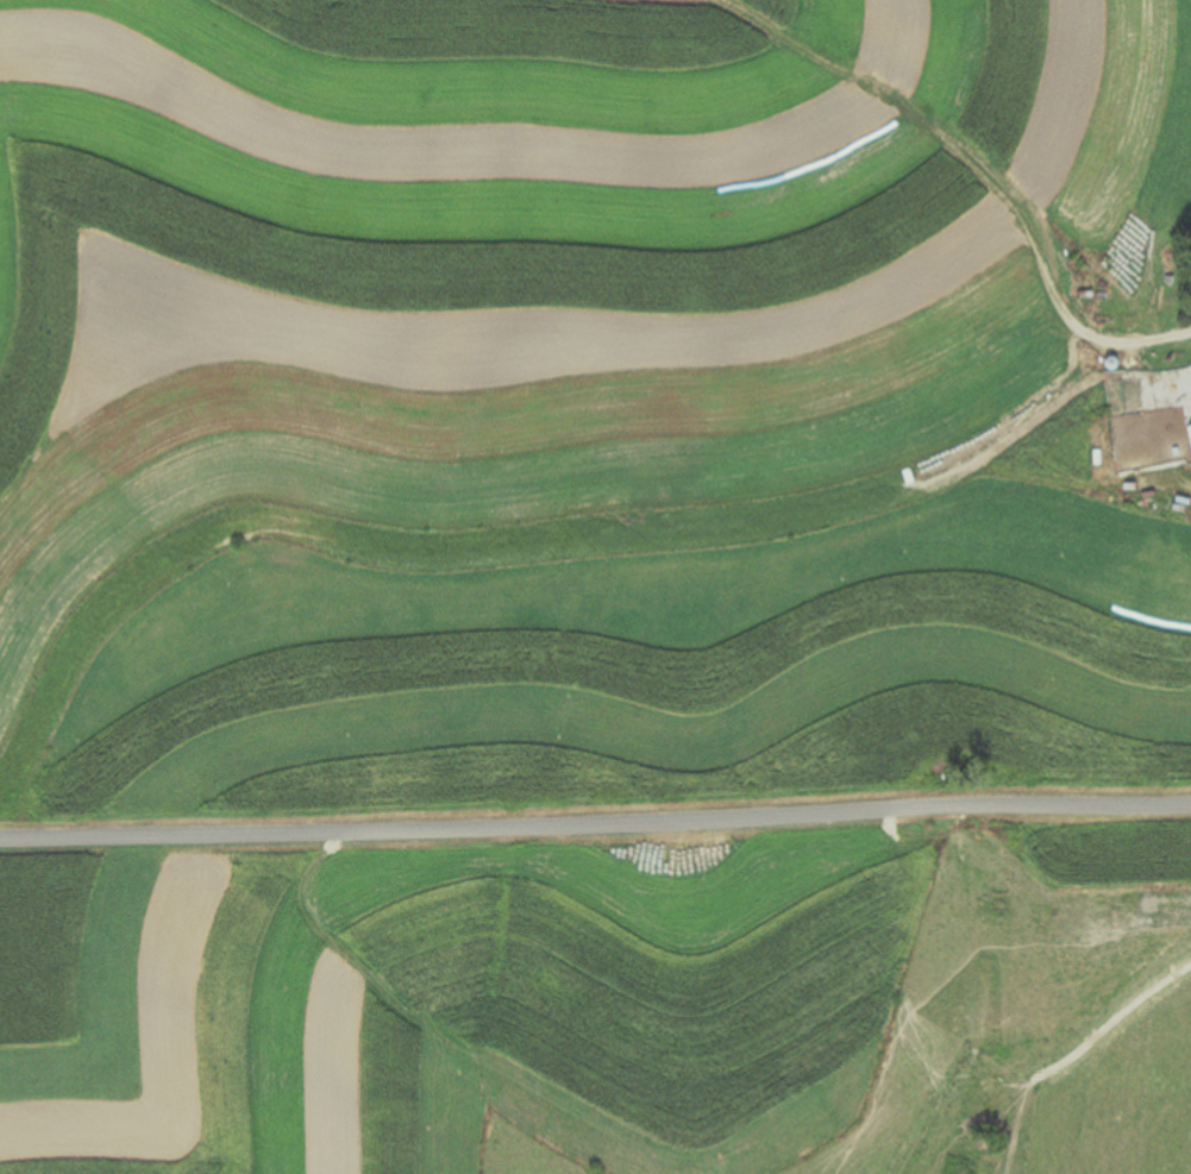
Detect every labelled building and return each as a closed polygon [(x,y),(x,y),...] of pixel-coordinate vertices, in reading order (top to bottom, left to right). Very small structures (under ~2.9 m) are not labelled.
[(1181,394),(1187,425),(1183,426),(1189,461),(1190,461),(1190,393),(1181,394)]
